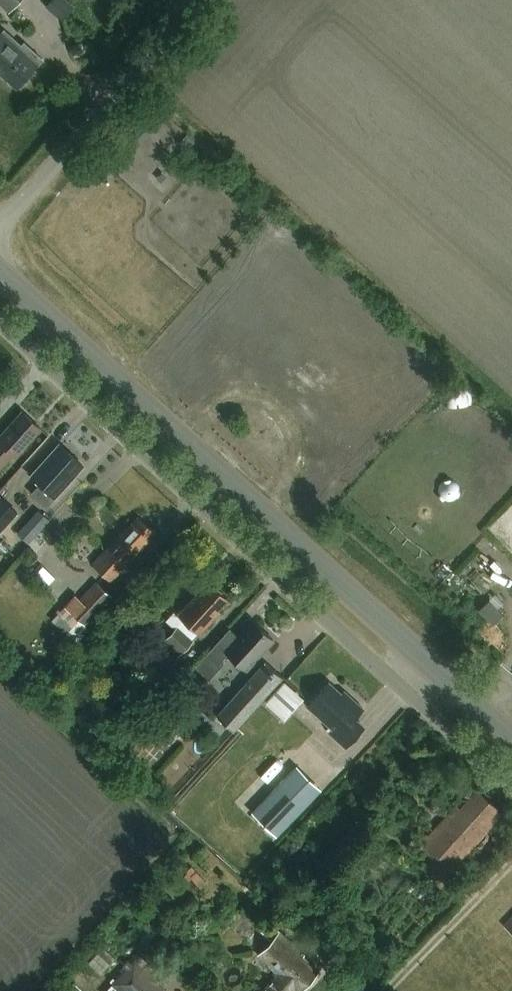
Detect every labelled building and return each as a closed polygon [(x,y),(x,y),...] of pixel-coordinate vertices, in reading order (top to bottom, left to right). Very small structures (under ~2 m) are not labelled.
[(9,10),(18,0),(0,0),(0,2),(9,10)] [(37,64),(1,33),(0,34),(0,77),(15,90),(37,64)] [(40,425),(21,408),(0,432),(0,464),(12,452),(14,454),(40,425)] [(82,463),(59,443),(30,475),(39,483),(31,492),(46,506),(54,497),(53,495),(82,463)] [(15,512),(0,499),(0,529),(15,512)] [(49,519),(38,509),(27,520),(39,531),(49,519)] [(127,560),(153,531),(136,515),(125,528),(123,526),(92,561),(106,574),(122,556),(127,560)] [(86,628),(113,598),(94,581),(78,598),(72,593),(61,605),(86,628)] [(198,592),(177,614),(198,634),(219,611),(217,609),(227,599),(209,582),(199,593),(198,592)] [(504,615),(490,600),(479,611),(493,626),(504,615)] [(273,639),(251,619),(223,649),(246,669),(273,639)] [(180,653),(193,638),(179,624),(165,639),(172,645),(164,653),(170,659),(173,656),(175,657),(179,653),(180,653)] [(187,669),(173,658),(158,676),(172,687),(187,669)] [(233,727),(279,675),(264,662),(218,714),(233,727)] [(282,717),(303,697),(285,678),(264,698),(282,717)] [(330,733),(346,747),(364,727),(355,719),(364,709),(349,696),(347,698),(329,682),(307,706),(334,729),(330,733)] [(313,758),(326,740),(318,735),(305,752),(313,758)] [(277,836),(321,786),(294,762),(250,811),(277,836)] [(489,832),(504,815),(477,790),(461,808),(457,804),(420,844),(449,870),(486,830),(489,832)] [(502,922),(511,931),(511,912),(502,922)] [(261,990),(296,990),(297,990),(303,990),(321,972),(304,956),(306,955),(281,931),(258,955),(278,973),(261,990)] [(134,960),(112,984),(119,990),(164,990),(166,989),(134,960)] [(110,985),(85,963),(74,975),(92,990),(104,990),(110,985)]
